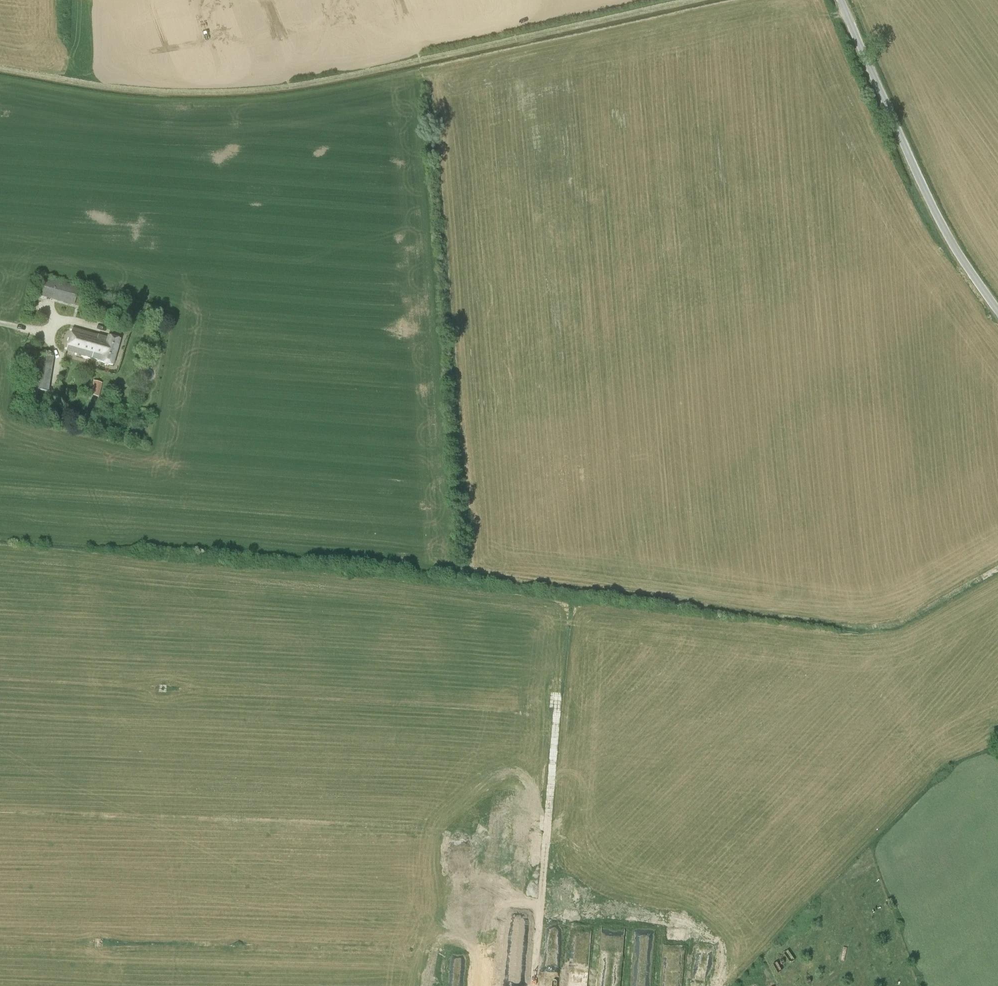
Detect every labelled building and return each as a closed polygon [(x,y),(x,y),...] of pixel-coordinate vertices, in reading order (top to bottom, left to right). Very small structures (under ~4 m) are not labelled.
[(74,305),(78,288),(40,277),(35,294),(74,305)] [(108,337),(99,334),(98,335),(73,328),(67,350),(93,357),(93,358),(102,360),(102,362),(113,365),(120,338),(109,335),(108,337)] [(26,388),(48,391),(53,356),(31,353),(26,388)] [(93,380),(90,394),(98,397),(102,383),(93,380)]
